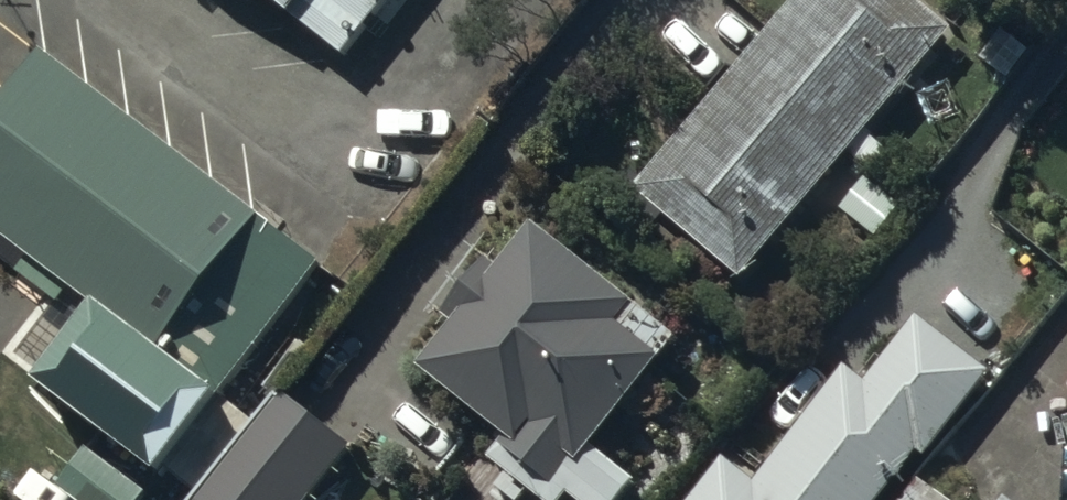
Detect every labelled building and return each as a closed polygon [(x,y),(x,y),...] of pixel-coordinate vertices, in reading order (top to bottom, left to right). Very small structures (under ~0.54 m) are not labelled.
[(343,74),(400,0),(246,0),(343,74)] [(922,0),(792,0),(636,189),(745,278),(847,154),(870,173),(890,149),(869,132),(955,27),(922,0)] [(0,121),(0,250),(207,405),(315,262),(46,60),(0,121)] [(535,226),(501,267),(484,254),(434,315),(454,331),(420,371),(504,439),(490,457),(544,499),(566,499),(573,491),(585,499),(621,499),(637,480),(589,441),(673,338),(535,226)] [(911,451),(923,460),(988,370),(915,316),(866,384),(838,363),(755,477),(724,454),(691,499),(876,499),(911,451)] [(276,389),(188,499),(308,499),(350,447),(276,389)] [(898,499),(957,499),(920,472),(898,499)]
